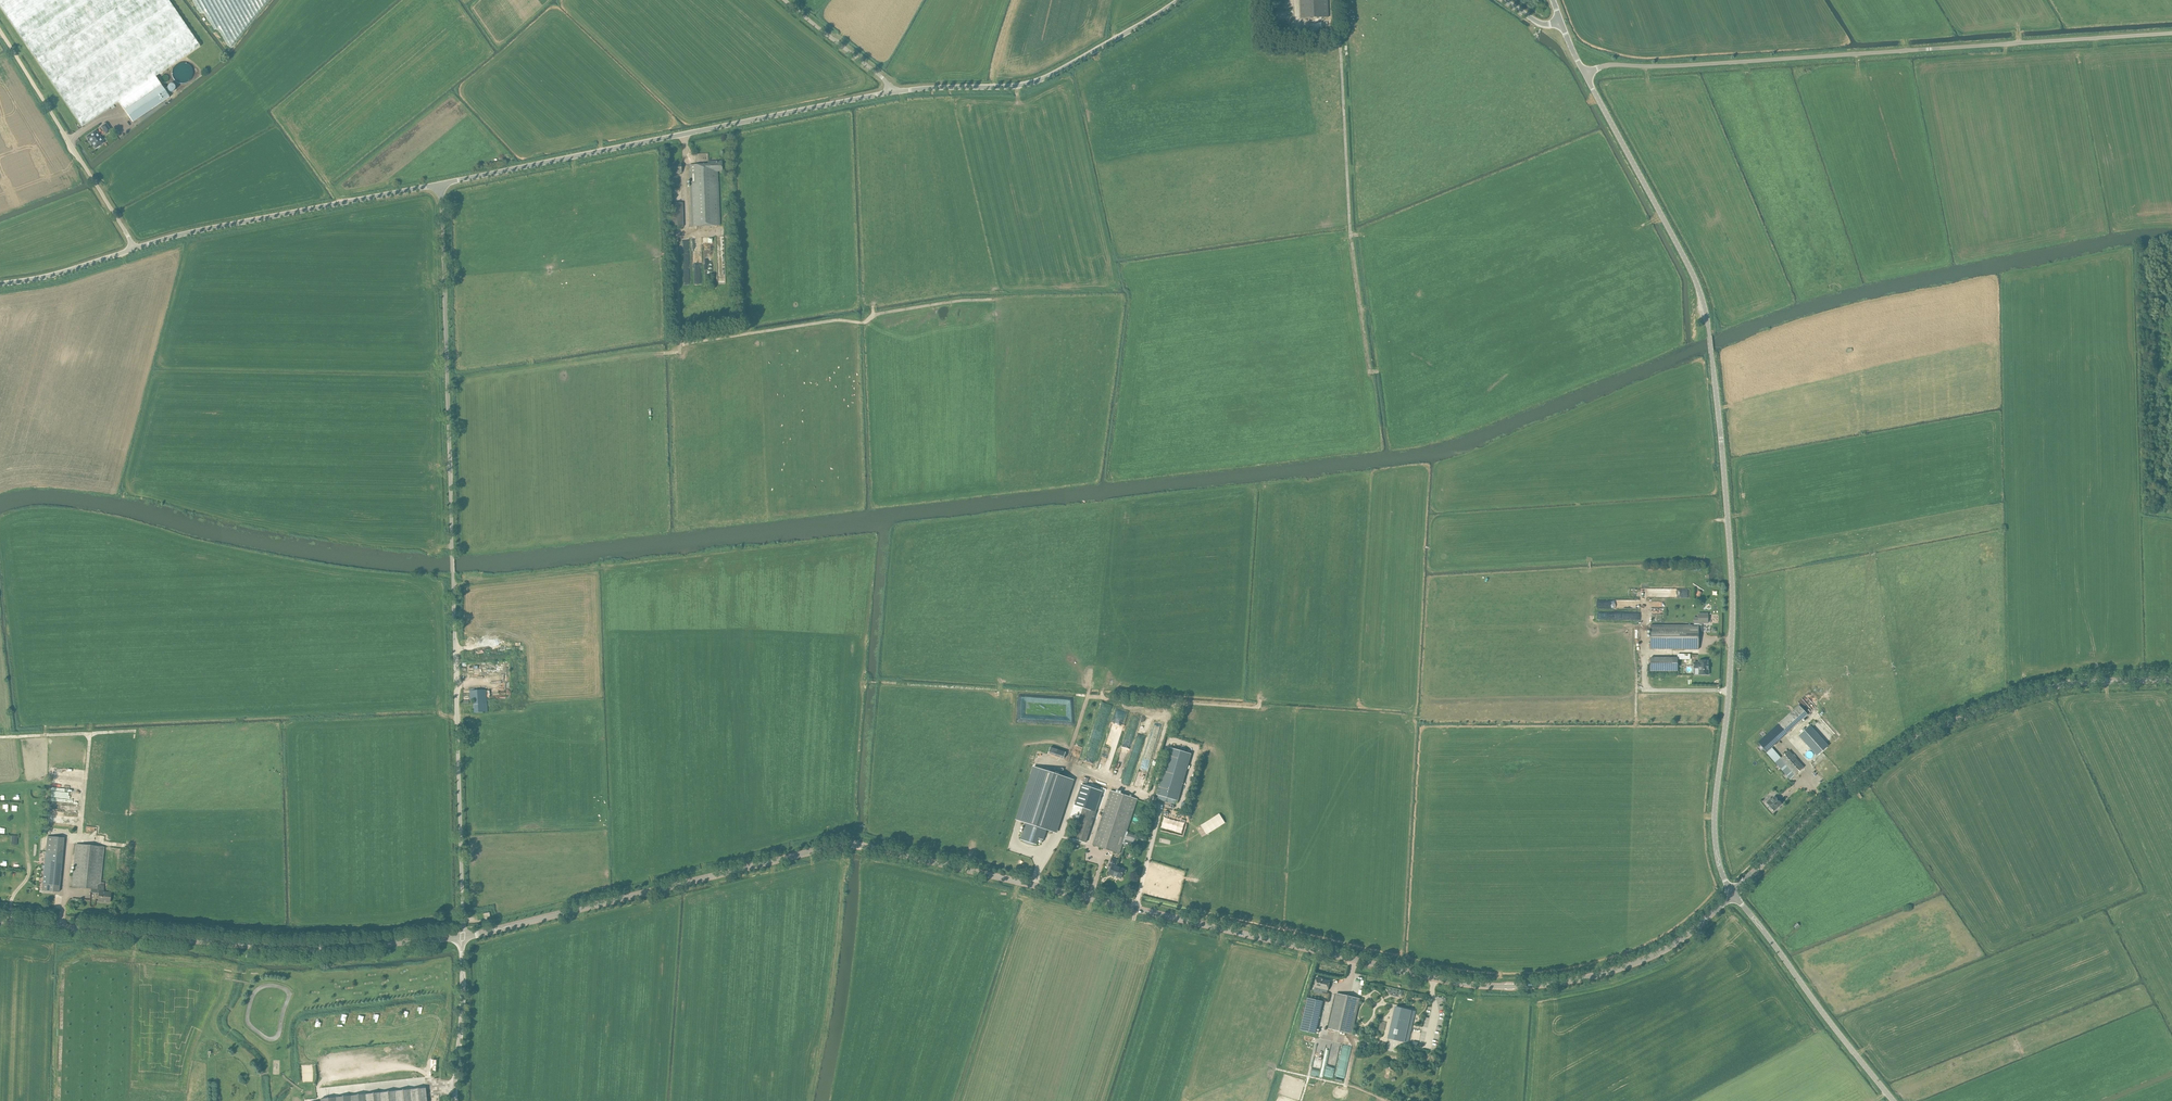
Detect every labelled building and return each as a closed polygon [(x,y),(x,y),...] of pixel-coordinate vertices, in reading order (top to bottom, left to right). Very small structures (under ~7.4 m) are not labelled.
[(83,125),(120,99),(134,120),(170,95),(156,74),(201,44),(170,0),(0,0),(0,4),(83,125)] [(1301,18),(1329,17),(1328,0),(1300,0),(1301,18)] [(192,73),(191,70),(191,69),(190,67),(188,65),(187,64),(185,63),(183,63),(181,63),(179,63),(177,64),(176,65),(174,66),(173,67),(172,69),(172,71),(171,73),(172,75),(172,76),(173,78),(174,80),(176,81),(177,82),(179,83),(181,83),(183,83),(185,82),(187,81),(189,80),(190,79),(191,77),(191,75),(192,73)] [(103,125),(107,132),(112,129),(107,122),(103,125)] [(94,141),(97,146),(105,141),(100,135),(101,134),(97,128),(88,135),(93,142),(94,141)] [(720,225),(718,171),(722,171),(722,161),(709,162),(709,164),(689,165),(692,226),(720,225)] [(681,163),(669,163),(670,171),(678,171),(678,173),(681,173),(681,163)] [(683,203),(672,203),(673,227),(684,227),(683,203)] [(1694,617),(1694,623),(1694,625),(1650,624),(1651,649),(1699,649),(1699,625),(1702,625),(1702,623),(1708,623),(1708,613),(1698,613),(1698,617),(1694,617)] [(1650,671),(1672,671),(1678,671),(1678,658),(1673,658),(1650,658),(1650,671)] [(1693,662),(1693,668),(1699,668),(1699,674),(1709,674),(1709,669),(1707,669),(1707,660),(1699,660),(1699,662),(1693,662)] [(486,689),(469,690),(470,700),(473,700),(474,713),(488,712),(486,689)] [(1767,751),(1806,716),(1807,715),(1799,705),(1758,742),(1767,751)] [(1810,725),(1798,736),(1817,756),(1822,751),(1828,746),(1810,725)] [(1822,736),(1828,740),(1831,736),(1825,732),(1822,736)] [(1166,781),(1182,785),(1191,754),(1170,748),(1162,775),(1168,776),(1166,781)] [(1804,767),(1789,750),(1780,758),(1795,775),(1804,767)] [(1791,779),(1795,775),(1780,758),(1776,762),(1791,779)] [(1056,833),(1073,780),(1034,767),(1016,820),(1026,823),(1020,839),(1023,840),(1023,841),(1024,843),(1026,844),(1029,845),(1030,845),(1032,845),(1034,844),(1035,844),(1037,845),(1039,838),(1043,840),(1047,830),(1056,833)] [(1178,801),(1182,785),(1166,781),(1168,776),(1162,775),(1157,795),(1178,801)] [(1086,843),(1093,822),(1096,812),(1090,810),(1095,793),(1101,796),(1103,791),(1090,787),(1079,817),(1072,838),(1086,843)] [(1120,854),(1123,844),(1124,844),(1123,845),(1135,849),(1138,839),(1136,839),(1137,836),(1128,833),(1128,832),(1127,831),(1138,799),(1110,790),(1092,845),(1120,854)] [(1775,796),(1771,799),(1770,798),(1766,801),(1774,811),(1782,803),(1775,796)] [(1182,827),(1184,828),(1186,822),(1163,817),(1160,828),(1181,833),(1182,827)] [(109,902),(110,892),(103,892),(104,885),(100,885),(104,847),(76,844),(72,886),(99,889),(98,901),(109,902)] [(1109,865),(1111,866),(1109,874),(1121,878),(1124,869),(1115,866),(1117,860),(1112,858),(1109,865)] [(42,890),(58,892),(60,870),(44,868),(42,890)] [(1317,977),(1314,986),(1328,990),(1330,981),(1325,980),(1325,979),(1317,977)] [(1360,998),(1336,993),(1328,1028),(1352,1034),(1360,998)] [(1316,1033),(1323,1001),(1307,997),(1300,1030),(1316,1033)] [(1410,1030),(1414,1015),(1410,1014),(1411,1010),(1396,1007),(1388,1038),(1404,1042),(1407,1029),(1410,1030)] [(1323,1051),(1317,1050),(1313,1069),(1320,1070),(1321,1067),(1325,1068),(1328,1055),(1322,1053),(1323,1051)] [(1345,1078),(1349,1052),(1339,1050),(1337,1060),(1328,1059),(1325,1075),(1333,1077),(1334,1067),(1337,1068),(1335,1076),(1345,1078)] [(321,1100),(428,1100),(427,1087),(321,1099),(321,1100)]
